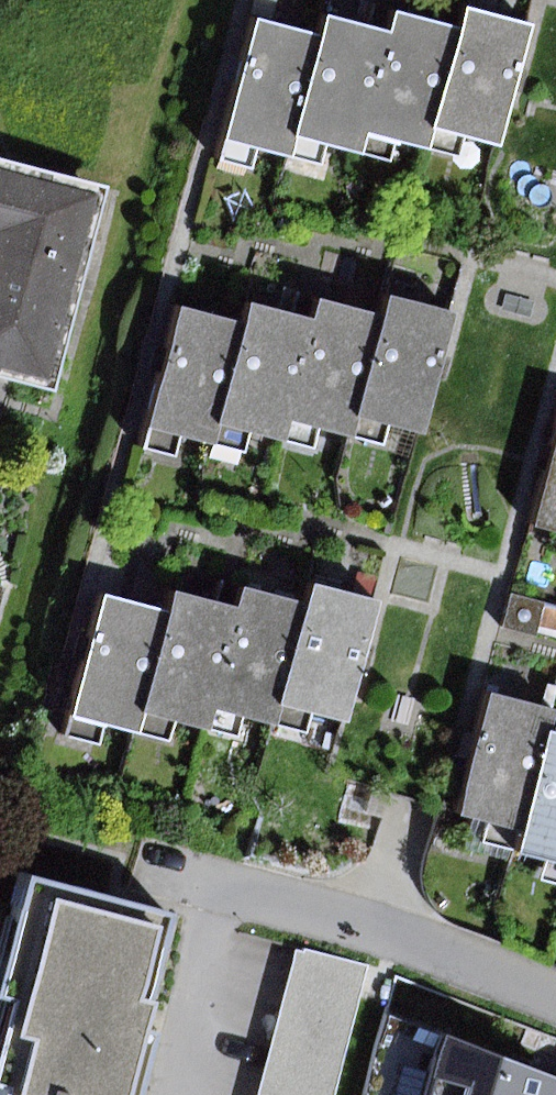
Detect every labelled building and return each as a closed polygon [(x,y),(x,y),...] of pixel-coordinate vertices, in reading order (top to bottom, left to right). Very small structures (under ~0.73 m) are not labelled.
[(537,26),(472,9),(466,30),(440,127),(506,144),(537,26)] [(440,127),(466,30),(399,12),(393,32),(367,132),(434,150),(440,127)] [(367,132),(393,32),(328,16),(324,34),(298,137),(362,153),(367,132)] [(260,19),(230,139),(293,155),(298,137),(324,34),(260,19)] [(56,399),(117,191),(0,157),(0,383),(56,399)] [(462,317),(396,299),(391,320),(365,417),(431,435),(462,317)] [(365,417),(391,320),(323,302),(318,323),(292,422),(359,440),(365,417)] [(292,422),(318,323),(253,306),(248,325),(222,427),(287,443),(292,422)] [(185,309),(155,430),(217,445),(222,427),(248,325),(185,309)] [(555,530),(555,467),(541,526),(555,530)] [(386,605),(321,587),(315,608),(289,705),(355,722),(386,605)] [(0,590),(0,629),(10,593),(0,590)] [(289,705),(315,608),(248,590),(242,610),(216,710),(283,728),(289,705)] [(216,710),(242,610),(177,594),(173,613),(147,715),(211,731),(216,710)] [(110,597),(79,718),(142,733),(147,715),(173,613),(110,597)] [(529,832),(555,732),(555,729),(555,710),(495,694),(464,815),(529,832)] [(555,732),(529,832),(523,855),(555,863),(555,733),(555,732)] [(39,880),(8,995),(22,999),(0,1081),(0,1085),(15,1089),(14,1094),(142,1094),(167,1004),(157,1002),(180,918),(39,880)] [(298,946),(259,1094),(337,1094),(371,965),(298,946)] [(447,1033),(430,1094),(555,1094),(555,1077),(447,1033)]
